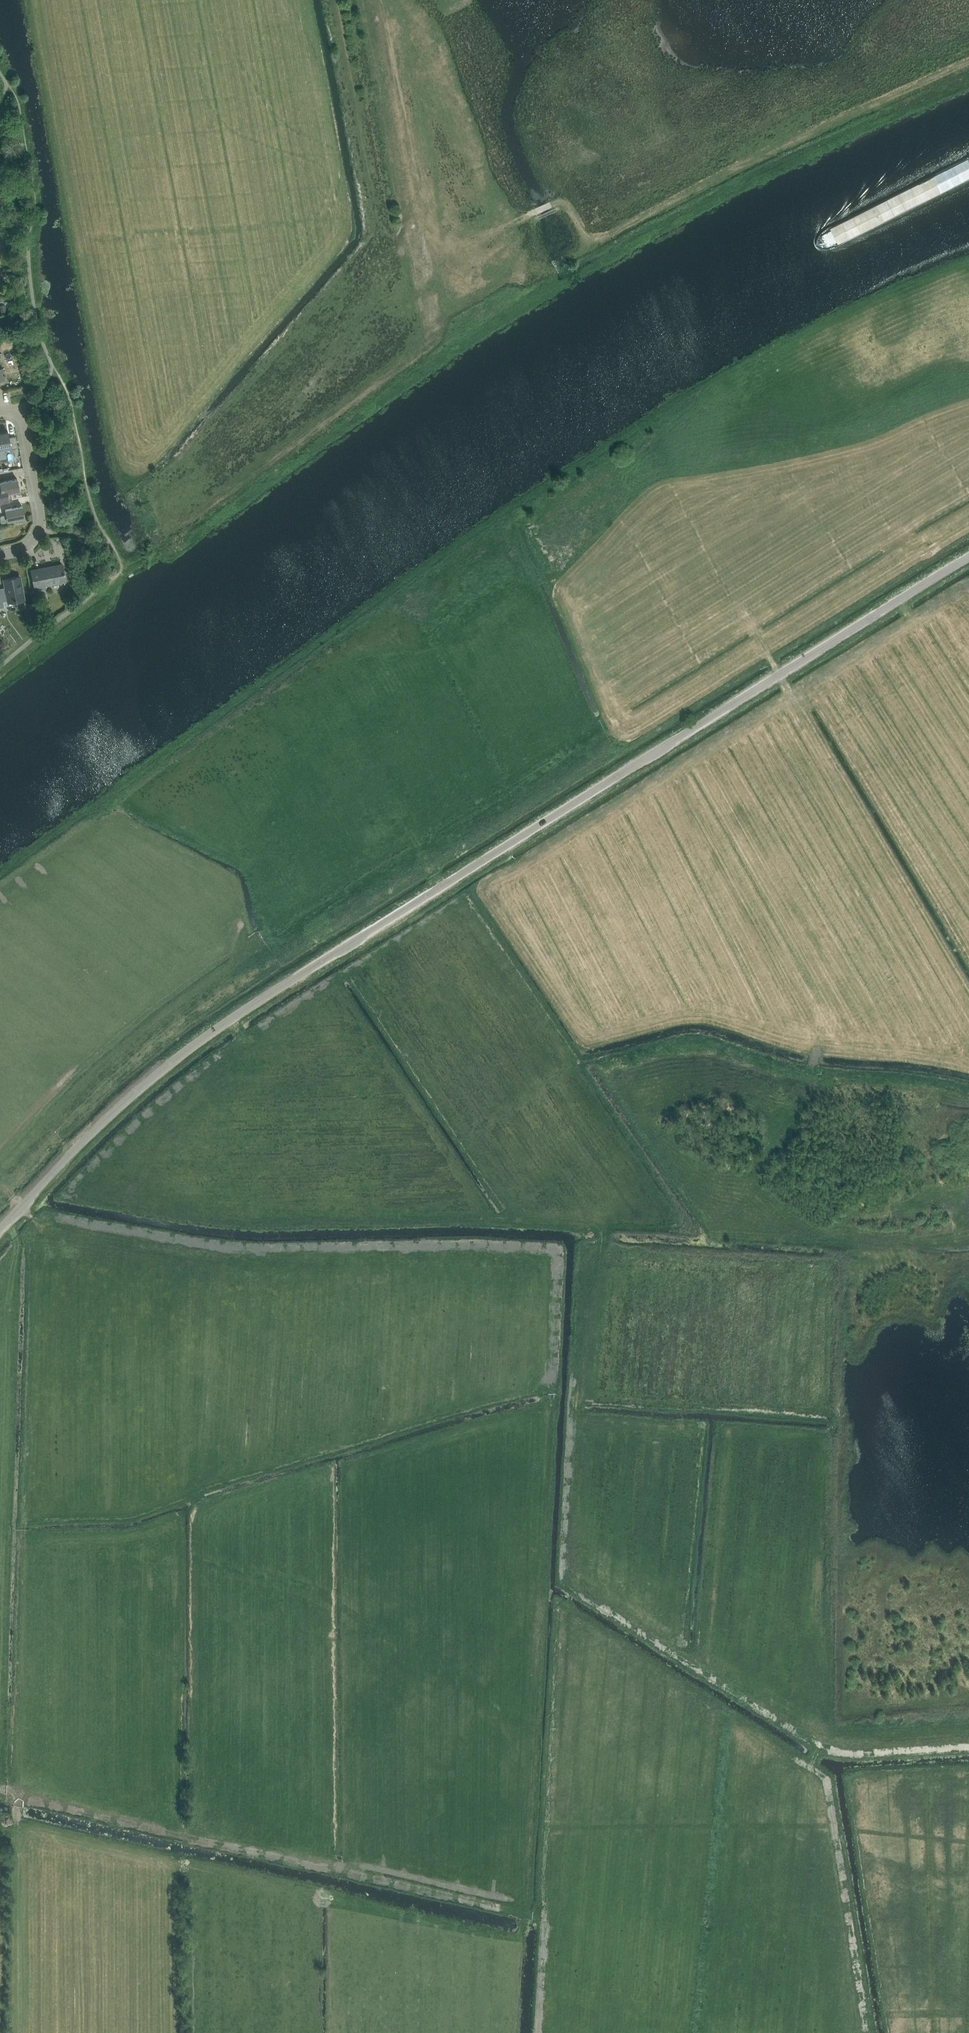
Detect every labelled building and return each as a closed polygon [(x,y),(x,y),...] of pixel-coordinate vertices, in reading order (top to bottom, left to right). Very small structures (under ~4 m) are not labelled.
[(4,449),(11,447),(11,451),(18,450),(15,436),(9,437),(8,431),(0,432),(0,453),(1,459),(6,458),(4,449)] [(0,488),(0,501),(12,499),(11,491),(20,490),(17,478),(0,482),(1,487),(0,488)] [(25,517),(23,505),(6,509),(7,515),(1,516),(2,521),(25,517)] [(66,581),(63,565),(38,569),(39,572),(32,573),(35,590),(42,589),(42,586),(66,581)] [(24,597),(20,577),(4,580),(5,587),(1,593),(0,593),(0,607),(4,607),(3,601),(7,600),(8,601),(24,597)]
